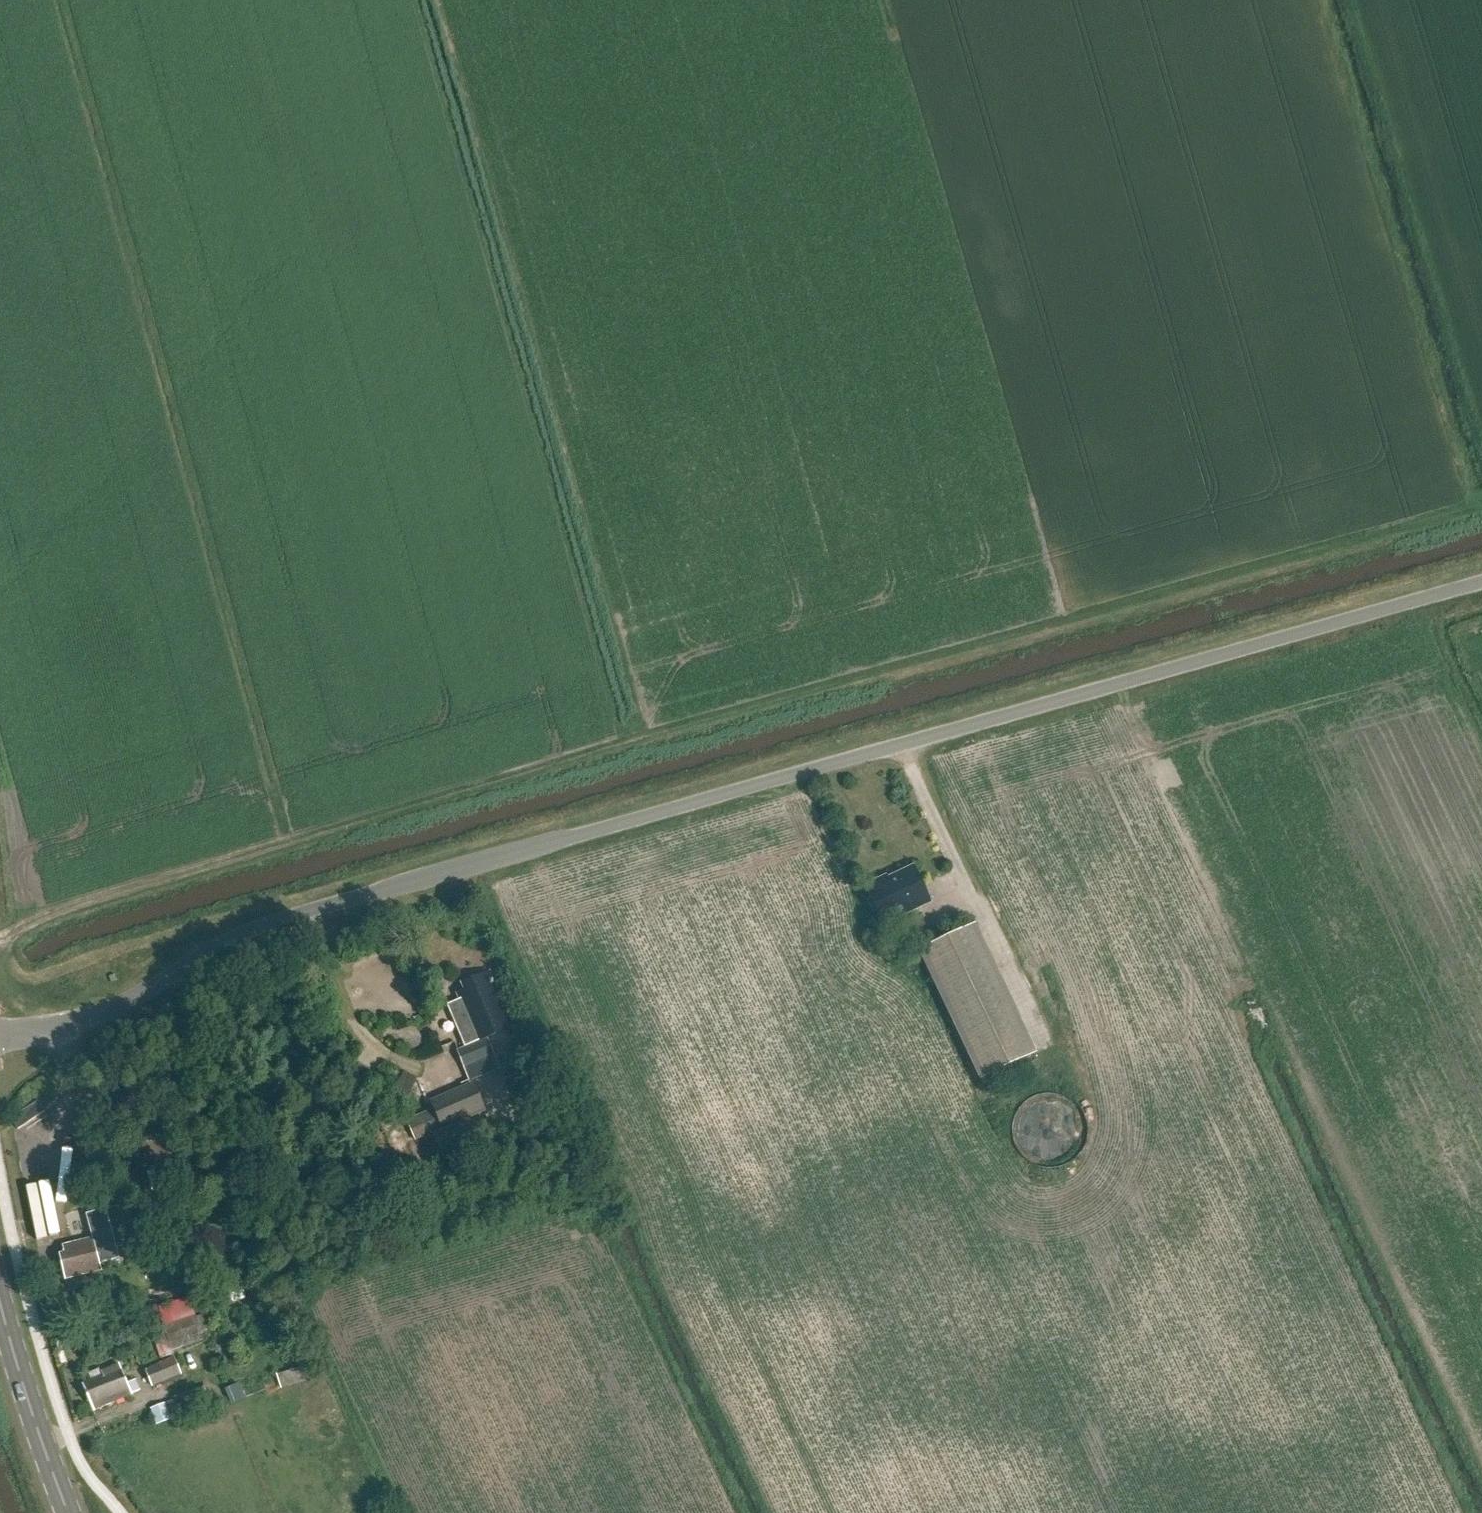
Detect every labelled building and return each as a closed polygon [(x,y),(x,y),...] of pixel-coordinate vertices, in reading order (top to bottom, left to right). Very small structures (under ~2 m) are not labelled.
[(866,899),(872,911),(875,910),(882,923),(929,901),(912,866),(886,878),(885,875),(873,881),(874,883),(865,888),(870,897),(866,899)] [(973,924),(919,950),(979,1077),(1034,1052),(973,924)] [(460,990),(480,1035),(514,1021),(491,967),(462,980),(465,988),(460,990)] [(496,1052),(490,1036),(459,1047),(466,1064),(496,1052)] [(392,1094),(407,1100),(416,1077),(401,1071),(392,1094)] [(433,1106),(408,1116),(417,1136),(488,1107),(477,1079),(430,1098),(433,1106)] [(134,1243),(122,1197),(108,1199),(89,1204),(96,1234),(65,1242),(67,1251),(59,1253),(64,1276),(105,1265),(102,1252),(134,1243)] [(208,1295),(211,1306),(236,1301),(234,1289),(208,1295)] [(169,1350),(201,1340),(198,1331),(205,1329),(200,1313),(193,1316),(186,1296),(155,1307),(162,1329),(150,1333),(158,1357),(170,1353),(169,1350)] [(156,1384),(184,1372),(176,1353),(148,1366),(156,1384)] [(274,1374),(279,1387),(302,1379),(301,1375),(317,1369),(313,1357),(296,1363),(297,1365),(274,1374)] [(104,1374),(85,1382),(95,1407),(133,1392),(121,1362),(102,1369),(104,1374)] [(157,1420),(171,1417),(167,1401),(153,1404),(157,1420)]
